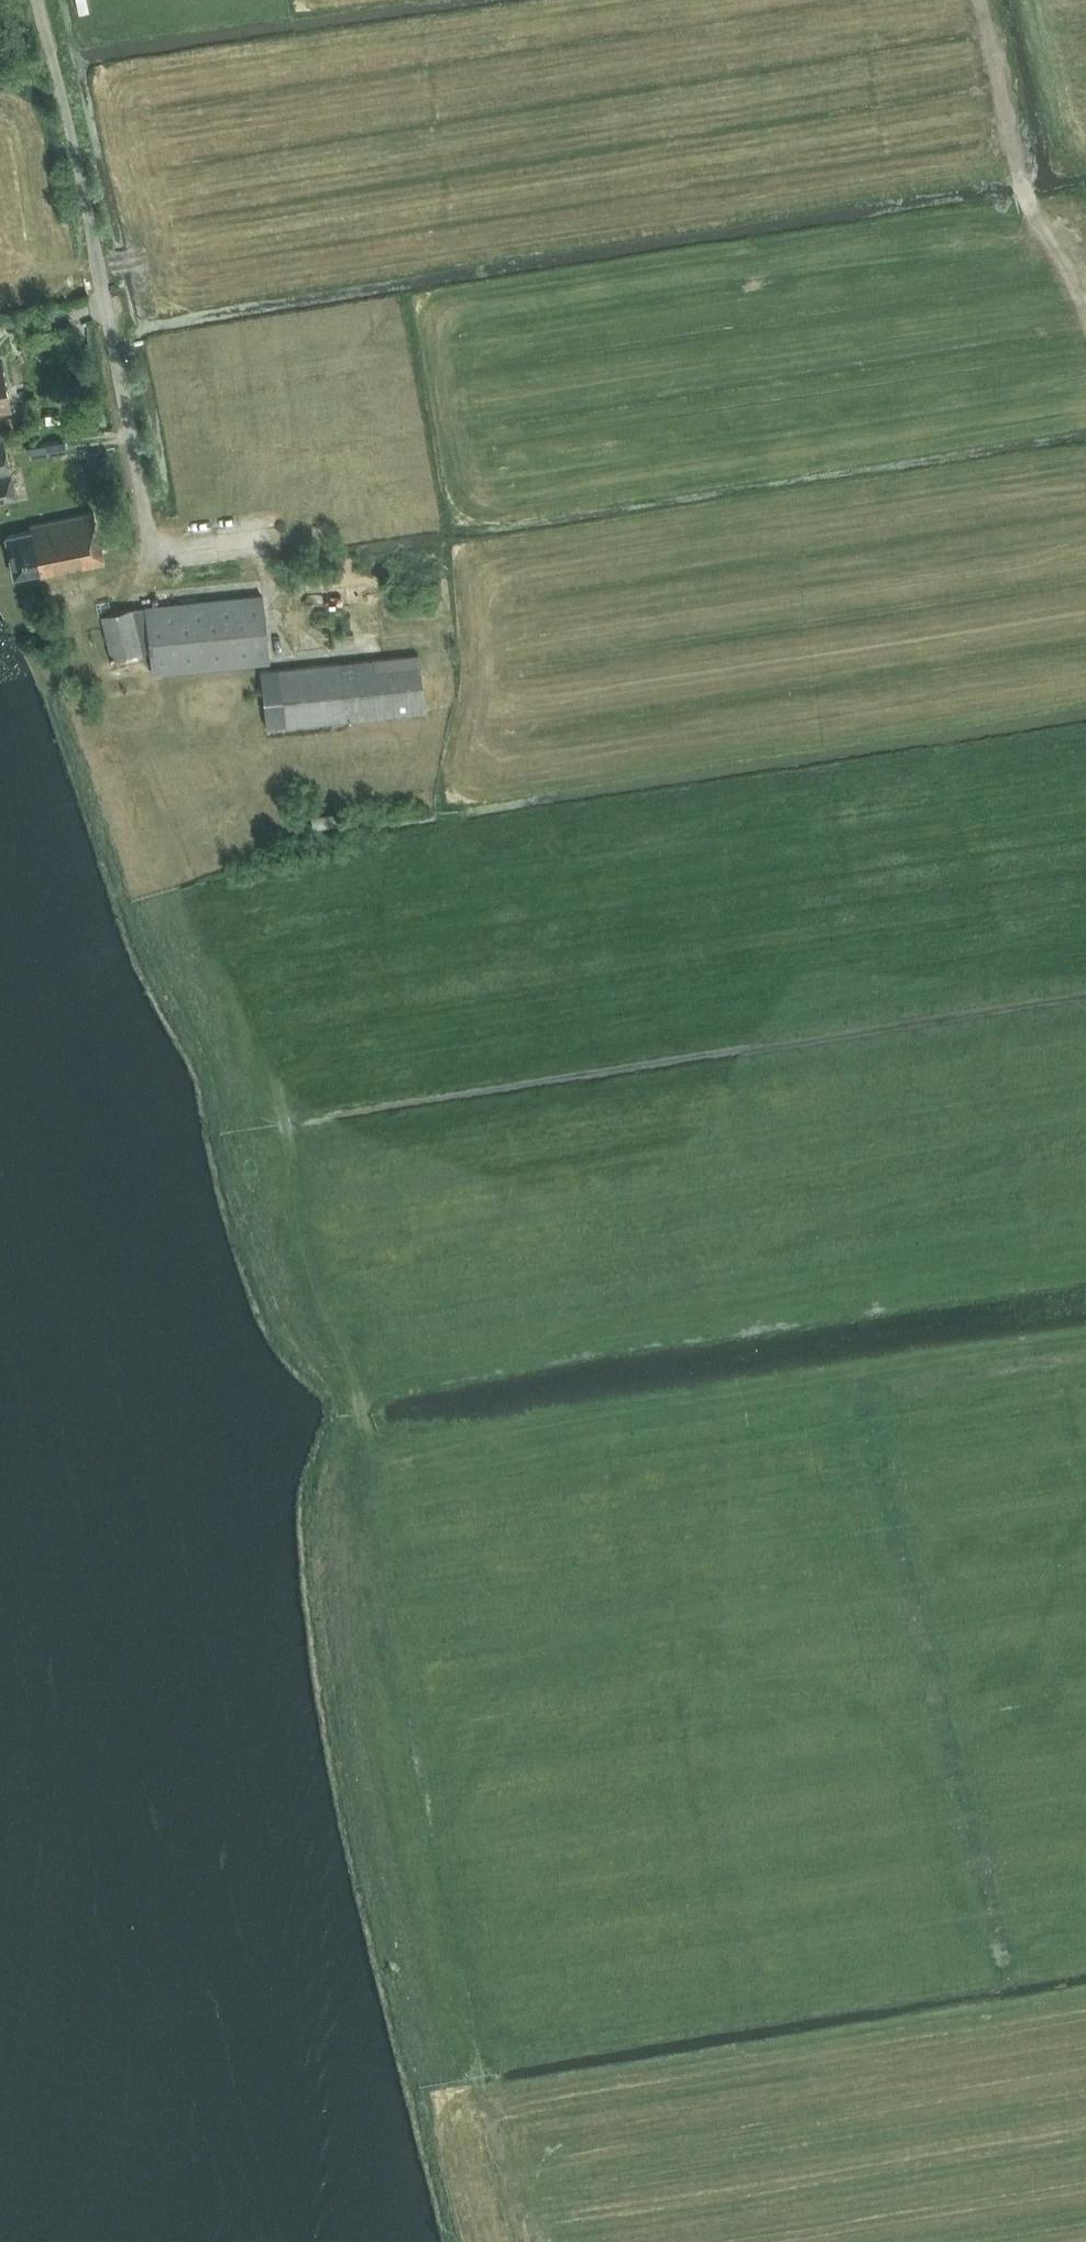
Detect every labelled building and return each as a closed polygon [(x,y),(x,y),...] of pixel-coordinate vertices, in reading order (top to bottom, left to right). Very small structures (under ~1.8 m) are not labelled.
[(1,360),(0,361),(0,410),(9,409),(1,360)] [(5,441),(0,442),(0,501),(16,497),(5,441)] [(104,562),(93,512),(29,526),(30,531),(5,536),(13,576),(38,571),(40,576),(62,571),(61,566),(80,562),(81,567),(104,562)] [(262,596),(135,609),(104,615),(113,659),(143,653),(156,652),(158,673),(269,662),(262,596)] [(266,728),(424,712),(418,655),(260,671),(266,728)]
